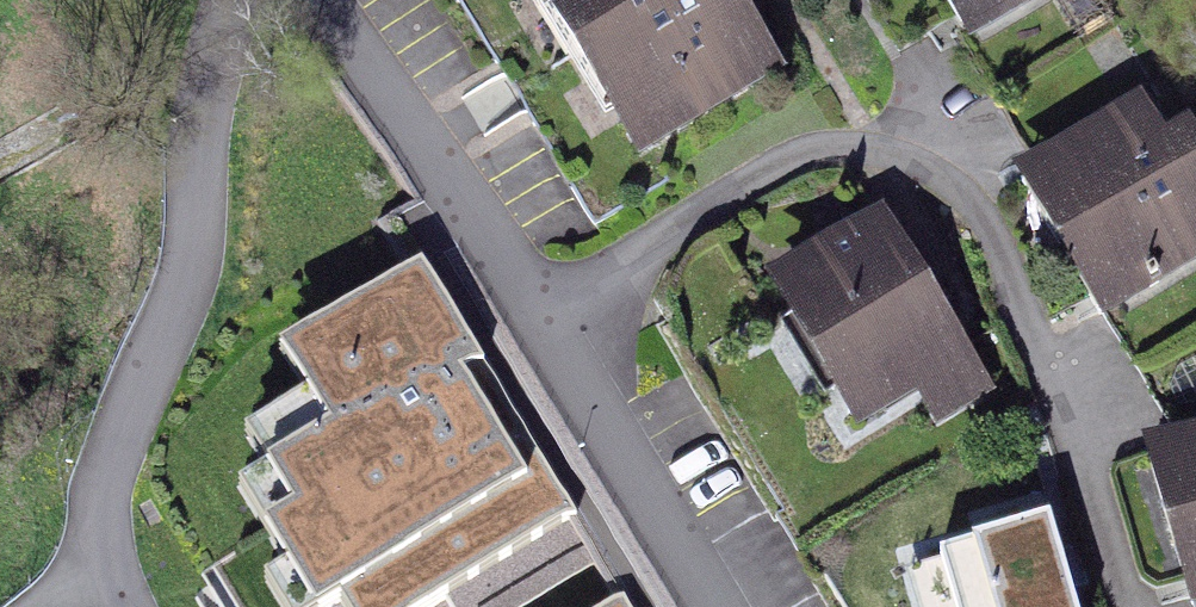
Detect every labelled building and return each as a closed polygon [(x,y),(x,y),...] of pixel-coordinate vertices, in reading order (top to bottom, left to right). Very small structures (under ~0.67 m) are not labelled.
[(604,186),(770,89),(718,0),(495,0),(604,186)] [(953,62),(1074,0),(921,0),(953,62)] [(1010,194),(1092,340),(1195,282),(1195,174),(1160,110),(1010,194)] [(900,236),(773,307),(848,438),(917,399),(946,449),(1003,416),(900,236)] [(194,458),(286,606),(406,606),(566,508),(423,276),(225,398),(235,433),(194,458)] [(1150,467),(1183,606),(1195,606),(1195,457),(1150,467)] [(925,558),(939,606),(1104,606),(1078,515),(925,558)]
